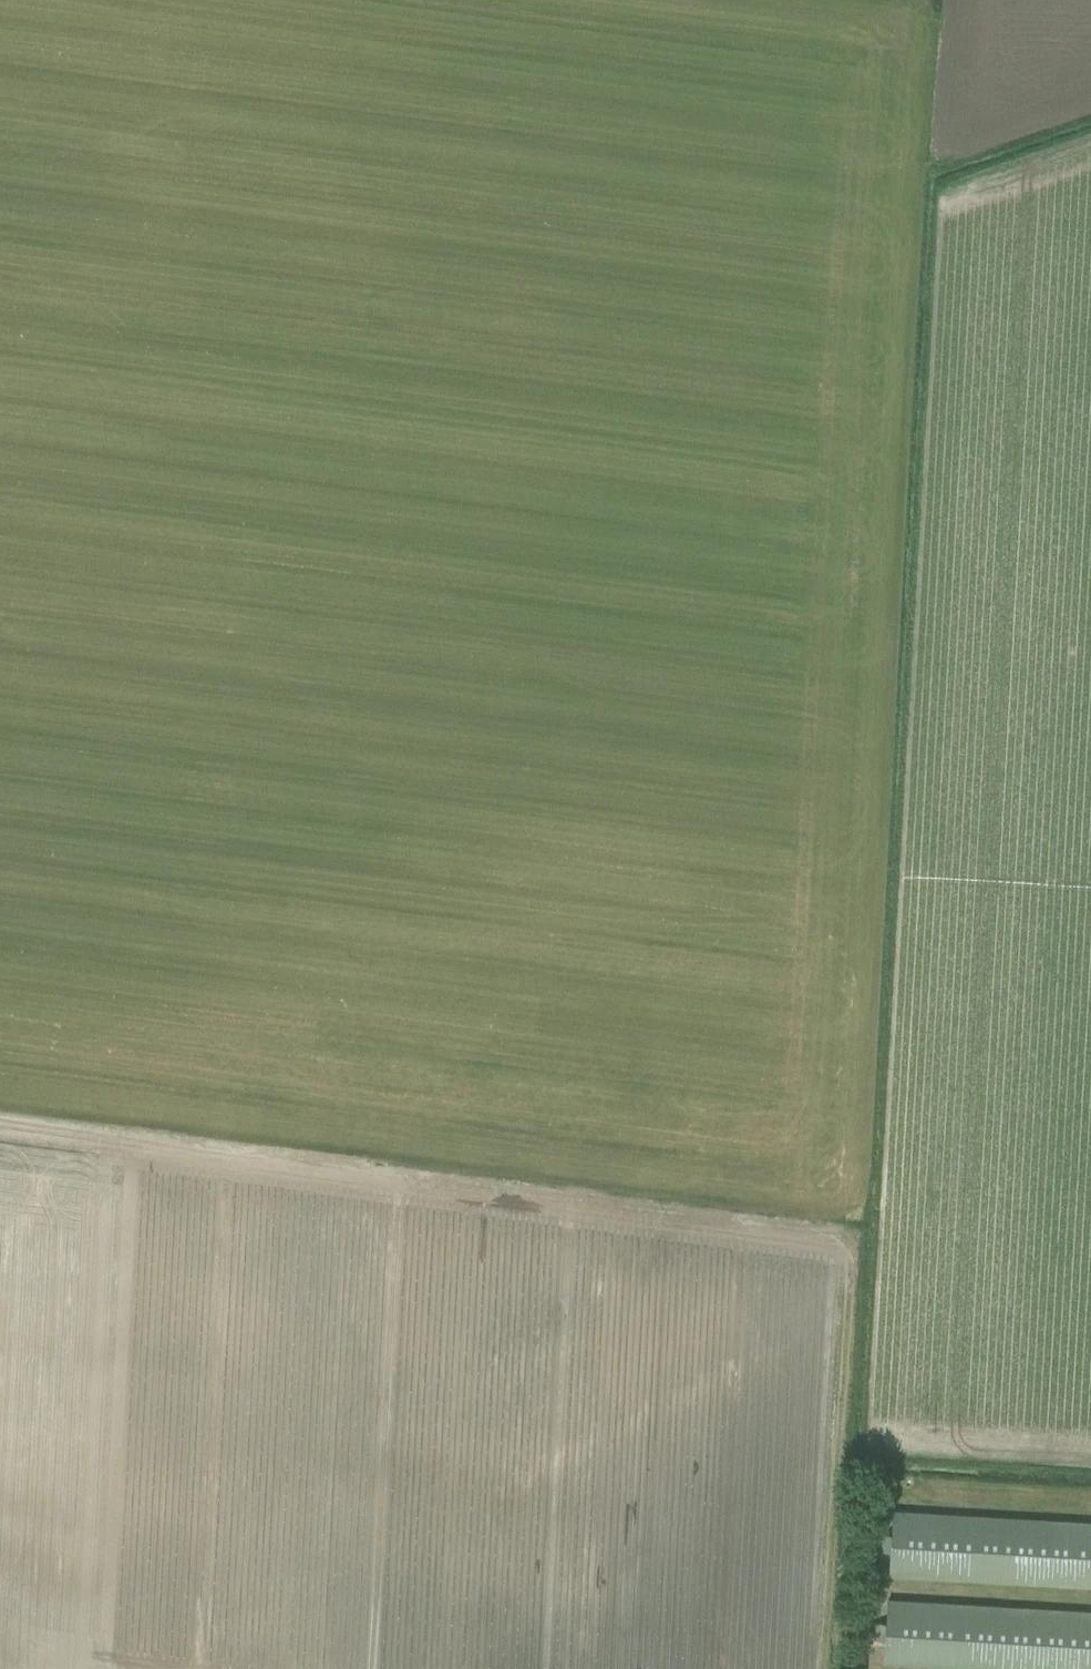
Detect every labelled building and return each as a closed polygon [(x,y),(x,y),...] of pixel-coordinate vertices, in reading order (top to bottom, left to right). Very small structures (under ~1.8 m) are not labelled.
[(1090,1586),(1090,1524),(893,1512),(889,1574),(1090,1586)] [(992,1668),(1090,1668),(1090,1613),(887,1601),(885,1663),(992,1668)]
